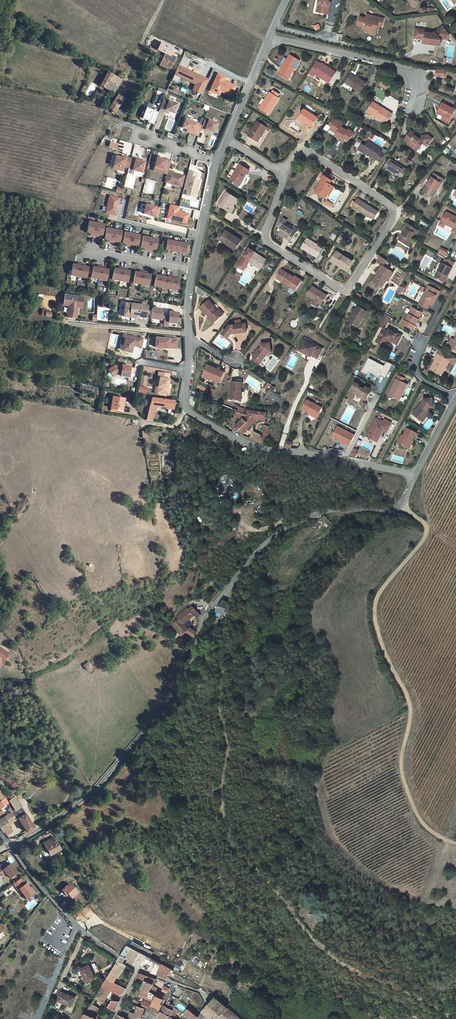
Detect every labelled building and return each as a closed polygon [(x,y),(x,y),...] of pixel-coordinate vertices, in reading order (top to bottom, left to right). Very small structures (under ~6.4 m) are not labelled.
[(328,14),(329,6),(328,5),(328,1),(329,0),(319,0),(318,2),(321,2),(319,12),(328,14)] [(382,27),(384,19),(373,16),(372,20),(366,18),(363,18),(362,24),(366,25),(367,27),(366,32),(370,33),(371,29),(377,31),(378,26),(382,27)] [(364,31),(366,32),(367,27),(366,25),(362,24),(363,18),(360,17),(358,25),(365,27),(364,31)] [(434,45),(437,45),(441,42),(441,40),(440,38),(447,33),(443,26),(433,33),(426,32),(426,31),(416,29),(415,38),(425,39),(425,40),(428,44),(431,44),(431,43),(434,44),(434,45)] [(166,54),(162,60),(164,61),(163,65),(167,67),(170,69),(175,58),(170,55),(173,50),(161,44),(159,50),(166,54)] [(289,77),(299,61),(290,55),(287,59),(284,57),(280,65),(283,66),(280,72),(281,72),(280,75),(288,80),(290,77),(289,77)] [(192,73),(186,70),(191,60),(183,57),(172,80),(178,83),(180,78),(188,81),(192,73)] [(314,76),(315,74),(329,83),(336,72),(322,63),(321,64),(317,62),(310,73),(314,76)] [(122,80),(108,72),(101,85),(115,93),(122,80)] [(195,85),(199,76),(192,73),(188,81),(195,85)] [(220,93),(221,92),(231,97),(236,87),(226,82),(226,83),(223,82),(224,81),(225,77),(218,74),(211,89),(220,93)] [(350,86),(361,92),(366,83),(356,77),(355,78),(350,75),(346,81),(347,82),(351,84),(350,85),(350,86)] [(202,95),(208,80),(199,76),(195,85),(193,90),(202,95)] [(260,108),(269,114),(279,98),(277,97),(279,94),(273,90),(271,93),(270,92),(260,108)] [(125,98),(119,94),(114,102),(109,108),(112,111),(111,113),(113,115),(115,113),(118,108),(125,98)] [(391,119),(401,102),(387,94),(383,102),(379,100),(378,103),(386,107),(387,105),(391,107),(389,111),(393,113),(390,119),(391,119)] [(163,100),(159,110),(165,112),(166,110),(169,111),(175,113),(178,104),(169,101),(168,102),(163,100)] [(392,114),(373,102),(367,112),(376,117),(376,116),(387,123),(392,114)] [(455,110),(442,103),(437,113),(443,116),(444,117),(443,119),(449,122),(450,119),(450,120),(455,110)] [(148,122),(154,125),(154,124),(159,112),(154,110),(146,107),(142,118),(148,121),(148,122)] [(304,109),(298,118),(312,126),(317,118),(304,109)] [(190,133),(198,136),(201,129),(202,125),(185,119),(182,128),(191,131),(190,133)] [(202,125),(201,129),(205,131),(205,130),(209,131),(214,133),(218,124),(205,119),(202,125)] [(258,121),(249,136),(257,141),(261,135),(262,135),(266,129),(267,127),(266,127),(268,124),(260,119),(258,122),(258,121)] [(330,129),(337,133),(335,136),(342,140),(343,139),(348,142),(354,133),(349,129),(347,131),(341,127),(343,125),(335,120),(330,129)] [(409,143),(418,150),(424,142),(426,142),(428,144),(432,139),(428,135),(423,135),(421,138),(420,139),(417,137),(418,136),(411,131),(406,138),(410,141),(409,142),(409,143)] [(382,150),(368,141),(365,146),(362,144),(358,150),(369,157),(370,155),(380,162),(385,154),(385,153),(386,151),(383,149),(382,150)] [(409,143),(408,144),(417,151),(418,150),(409,143)] [(116,156),(114,166),(123,169),(124,167),(129,168),(131,162),(131,159),(126,158),(125,159),(121,158),(116,156)] [(131,162),(129,168),(133,169),(133,170),(143,173),(145,162),(140,161),(136,160),(136,159),(132,157),(131,159),(131,162)] [(157,158),(155,167),(159,168),(159,172),(167,174),(168,170),(169,169),(171,161),(171,160),(166,159),(166,160),(157,158)] [(390,159),(384,168),(401,179),(407,170),(390,159)] [(231,178),(231,179),(240,185),(249,170),(240,164),(235,172),(232,169),(228,176),(231,178)] [(167,174),(165,183),(181,187),(184,176),(172,173),(172,171),(168,170),(167,174)] [(193,172),(188,171),(188,173),(184,189),(187,190),(186,195),(194,197),(195,193),(197,194),(198,190),(197,190),(200,180),(195,179),(196,178),(192,177),(193,172)] [(434,174),(432,177),(442,183),(444,179),(434,174)] [(322,180),(315,191),(325,198),(327,194),(331,188),(327,185),(329,183),(329,184),(331,180),(324,175),(321,179),(322,180)] [(442,183),(432,177),(423,192),(432,198),(442,183)] [(227,192),(219,204),(231,213),(235,207),(233,206),(232,205),(237,198),(227,192)] [(116,215),(120,198),(109,196),(106,213),(116,215)] [(378,212),(358,199),(353,206),(368,216),(369,215),(372,217),(374,218),(378,212)] [(158,218),(160,208),(146,205),(144,214),(153,216),(153,217),(158,218)] [(179,207),(170,205),(167,218),(186,223),(188,214),(178,212),(179,207)] [(441,222),(445,224),(454,228),(452,231),(455,234),(455,217),(446,212),(441,222)] [(105,224),(88,222),(85,233),(102,237),(105,224)] [(401,234),(398,239),(405,244),(409,239),(412,241),(413,238),(418,231),(407,224),(402,231),(403,232),(404,232),(402,235),(401,234)] [(284,225),(280,232),(288,237),(287,239),(291,241),(297,230),(294,228),(293,230),(284,225)] [(122,231),(105,228),(103,240),(120,243),(122,231)] [(242,240),(226,230),(220,239),(228,244),(227,245),(235,250),(242,240)] [(140,235),(124,232),(122,243),(137,246),(140,235)] [(158,239),(141,236),(139,248),(156,251),(158,239)] [(323,248),(307,239),(302,248),(317,257),(323,248)] [(166,241),(163,241),(161,248),(164,248),(164,251),(185,255),(187,244),(167,240),(166,241)] [(438,253),(445,257),(449,251),(442,247),(438,253)] [(238,267),(244,270),(249,262),(261,269),(267,260),(255,252),(254,253),(253,252),(254,251),(250,248),(238,267)] [(336,251),(331,261),(338,265),(339,264),(342,266),(341,267),(346,271),(352,261),(348,259),(349,257),(350,256),(345,253),(344,256),(336,251)] [(378,260),(385,265),(387,261),(380,256),(378,260)] [(442,263),(435,277),(443,281),(446,275),(448,276),(452,268),(442,263)] [(70,276),(86,278),(88,266),(72,264),(70,276)] [(394,273),(382,265),(377,273),(379,274),(377,277),(377,276),(373,282),(380,286),(385,279),(387,280),(388,281),(394,273)] [(109,270),(92,267),(90,278),(106,281),(109,270)] [(129,271),(113,268),(111,279),(127,283),(129,271)] [(293,294),(296,290),(302,280),(295,276),(294,277),(282,270),(276,278),(291,287),(288,291),(293,294)] [(151,274),(134,271),(132,284),(149,286),(151,274)] [(180,279),(155,275),(153,286),(177,291),(180,279)] [(314,299),(322,304),(327,295),(313,286),(307,295),(314,299)] [(429,286),(421,300),(430,305),(432,306),(434,302),(433,302),(436,295),(438,291),(429,286)] [(69,305),(67,316),(75,317),(77,302),(82,303),(83,297),(65,294),(64,305),(69,305)] [(209,300),(200,308),(205,314),(206,313),(208,312),(211,317),(212,316),(216,321),(223,314),(219,309),(217,311),(213,307),(214,306),(209,300)] [(430,305),(421,300),(419,304),(427,309),(430,305)] [(130,315),(146,317),(147,306),(125,303),(124,317),(130,317),(130,315)] [(358,306),(348,321),(356,326),(361,319),(362,319),(367,312),(358,306)] [(422,313),(412,307),(405,320),(415,326),(419,319),(420,320),(421,317),(420,317),(422,313)] [(165,313),(160,312),(161,309),(152,308),(151,319),(164,320),(165,316),(165,313)] [(168,324),(169,322),(177,323),(178,313),(170,312),(169,317),(165,316),(164,320),(164,324),(168,324)] [(208,312),(206,313),(214,322),(216,321),(212,316),(211,317),(208,312)] [(383,319),(379,326),(384,328),(388,322),(383,319)] [(233,333),(243,332),(242,324),(229,326),(223,334),(228,338),(232,332),(233,333)] [(387,331),(383,329),(377,341),(384,345),(387,339),(392,342),(393,340),(398,343),(402,335),(397,333),(397,334),(395,333),(389,329),(387,331)] [(124,344),(122,351),(132,352),(133,346),(141,347),(143,339),(123,335),(122,339),(125,340),(124,344)] [(156,338),(155,347),(160,348),(163,348),(169,349),(169,348),(176,348),(177,340),(156,338)] [(316,347),(304,340),(299,350),(311,357),(311,355),(317,359),(323,348),(316,345),(316,347)] [(259,365),(267,354),(267,352),(271,352),(270,343),(261,344),(261,349),(259,349),(258,348),(253,355),(254,361),(259,365)] [(436,358),(430,369),(439,374),(443,366),(446,368),(450,361),(452,362),(454,357),(440,349),(435,358),(436,358)] [(384,366),(368,358),(362,371),(367,374),(368,371),(379,377),(380,374),(385,376),(391,364),(386,361),(384,366)] [(204,374),(216,379),(215,380),(220,382),(225,372),(208,365),(204,374)] [(109,370),(113,376),(116,374),(121,375),(121,376),(129,377),(131,367),(122,366),(122,367),(118,367),(114,366),(109,370)] [(160,378),(158,387),(160,387),(159,393),(169,395),(170,389),(168,388),(169,379),(168,379),(169,374),(159,372),(158,378),(160,378)] [(396,379),(388,395),(399,400),(407,384),(403,382),(405,378),(399,375),(397,379),(396,379)] [(232,381),(230,399),(239,400),(240,392),(241,392),(242,382),(232,381)] [(357,396),(366,400),(370,394),(368,393),(369,391),(370,389),(366,387),(364,389),(358,386),(359,385),(355,382),(350,391),(357,395),(357,396)] [(80,388),(93,391),(93,393),(100,394),(101,389),(95,388),(95,387),(81,384),(80,388)] [(125,399),(113,397),(111,408),(116,409),(123,410),(125,399)] [(152,398),(150,405),(156,406),(174,408),(175,401),(152,398)] [(421,403),(413,414),(421,420),(428,411),(428,408),(433,407),(432,398),(423,399),(423,400),(424,403),(421,403)] [(322,407),(307,400),(302,409),(309,412),(317,416),(322,407)] [(239,431),(242,435),(250,427),(253,423),(254,422),(255,421),(255,417),(258,417),(260,417),(260,420),(266,421),(266,418),(267,413),(248,410),(247,415),(244,418),(247,422),(242,427),(239,431)] [(152,421),(154,413),(148,411),(146,420),(152,421)] [(235,428),(239,431),(242,427),(247,422),(244,418),(247,415),(245,414),(236,411),(234,414),(242,420),(240,422),(239,423),(235,427),(235,428)] [(428,411),(421,420),(423,422),(430,412),(428,411)] [(375,440),(379,433),(381,435),(381,434),(382,431),(387,432),(392,423),(385,419),(383,421),(376,418),(368,433),(372,435),(370,438),(375,440)] [(262,440),(261,441),(266,442),(269,426),(265,425),(262,440)] [(337,427),(332,436),(350,445),(355,436),(337,427)] [(402,435),(398,442),(408,447),(411,440),(413,441),(417,433),(407,428),(403,435),(402,435)] [(254,431),(250,439),(251,439),(258,442),(262,435),(254,431)] [(223,600),(216,611),(223,614),(226,608),(228,603),(223,600)] [(171,622),(173,624),(172,625),(173,627),(174,627),(177,630),(177,631),(178,632),(180,631),(181,632),(180,634),(181,635),(182,634),(183,635),(186,632),(189,629),(188,628),(189,626),(187,624),(186,626),(184,624),(188,620),(194,615),(198,612),(192,606),(189,609),(184,614),(184,615),(178,619),(175,622),(173,620),(171,622)] [(177,617),(178,619),(184,615),(184,614),(189,609),(187,608),(177,617)] [(221,630),(218,629),(214,638),(211,637),(210,641),(215,641),(217,639),(221,630)] [(0,647),(0,666),(2,663),(3,664),(9,653),(0,647)] [(88,662),(84,665),(88,670),(92,667),(88,662)] [(10,803),(15,810),(21,806),(15,797),(14,798),(9,801),(10,803)] [(3,813),(10,807),(8,804),(0,808),(0,815),(3,813)] [(11,813),(15,820),(16,819),(18,818),(25,813),(21,806),(15,810),(14,810),(12,812),(11,813)] [(3,813),(5,816),(11,813),(12,812),(11,810),(10,807),(3,813)] [(4,817),(9,824),(11,823),(14,821),(15,820),(11,813),(5,816),(4,817)] [(27,832),(35,828),(25,813),(18,818),(27,832)] [(4,832),(6,831),(10,828),(11,827),(9,824),(4,817),(0,820),(0,827),(4,832)] [(58,823),(51,827),(55,834),(62,830),(58,823)] [(54,838),(44,843),(46,847),(47,846),(52,854),(61,849),(54,838)] [(11,864),(5,868),(3,864),(0,866),(0,874),(2,876),(6,873),(10,878),(18,872),(11,864)] [(24,885),(20,879),(13,884),(18,890),(19,889),(27,899),(34,893),(26,883),(24,885)] [(69,884),(62,890),(66,894),(68,896),(69,895),(72,898),(78,892),(72,885),(70,886),(69,884)] [(118,960),(123,963),(125,960),(126,958),(130,960),(137,950),(128,945),(120,958),(118,960)] [(141,952),(137,950),(130,960),(131,961),(130,962),(133,965),(141,952)] [(141,952),(133,965),(137,967),(138,966),(140,967),(147,955),(141,952)] [(123,963),(118,960),(107,978),(115,982),(125,965),(123,963)] [(162,964),(157,961),(152,972),(157,974),(158,974),(162,964)] [(167,977),(170,972),(171,970),(172,969),(162,964),(158,974),(158,975),(162,976),(163,975),(166,976),(165,977),(167,978),(167,977)] [(88,966),(80,969),(86,983),(95,979),(92,971),(91,971),(88,966)] [(145,975),(139,973),(137,977),(138,977),(144,980),(146,981),(148,976),(145,975)] [(115,982),(107,978),(103,985),(111,990),(113,991),(120,996),(121,995),(124,993),(125,992),(127,989),(118,984),(117,984),(115,982)] [(146,981),(143,989),(149,992),(150,991),(153,985),(154,984),(146,981)] [(111,990),(103,985),(96,997),(104,1003),(110,992),(111,990)] [(141,993),(140,997),(141,997),(147,999),(152,1000),(153,997),(156,997),(157,995),(150,991),(149,992),(143,989),(141,993)] [(62,992),(58,1001),(71,1007),(75,998),(67,994),(67,995),(62,992)] [(163,999),(157,995),(156,997),(154,1001),(153,1003),(152,1005),(160,1009),(162,1004),(164,1000),(163,999)] [(211,1003),(215,1014),(221,1018),(241,1018),(216,997),(211,1003)] [(118,1001),(113,1000),(110,1006),(109,1008),(111,1010),(112,1008),(116,1010),(119,1001),(118,1001)] [(101,1009),(92,1003),(89,1008),(100,1012),(101,1009)] [(215,1014),(211,1003),(205,1009),(213,1017),(215,1014)] [(150,1007),(149,1010),(149,1011),(156,1016),(160,1009),(152,1005),(150,1007)] [(142,1016),(145,1009),(144,1008),(141,1007),(138,1006),(135,1014),(134,1018),(141,1018),(142,1016)] [(157,1018),(158,1018),(168,1018),(170,1016),(172,1013),(173,1010),(169,1008),(165,1006),(162,1011),(159,1016),(157,1018)] [(100,1012),(89,1008),(86,1013),(97,1018),(100,1012)] [(192,1018),(197,1018),(198,1016),(195,1013),(192,1011),(189,1008),(185,1013),(188,1015),(192,1018)] [(205,1009),(204,1010),(199,1018),(211,1018),(212,1018),(213,1017),(205,1009)]
